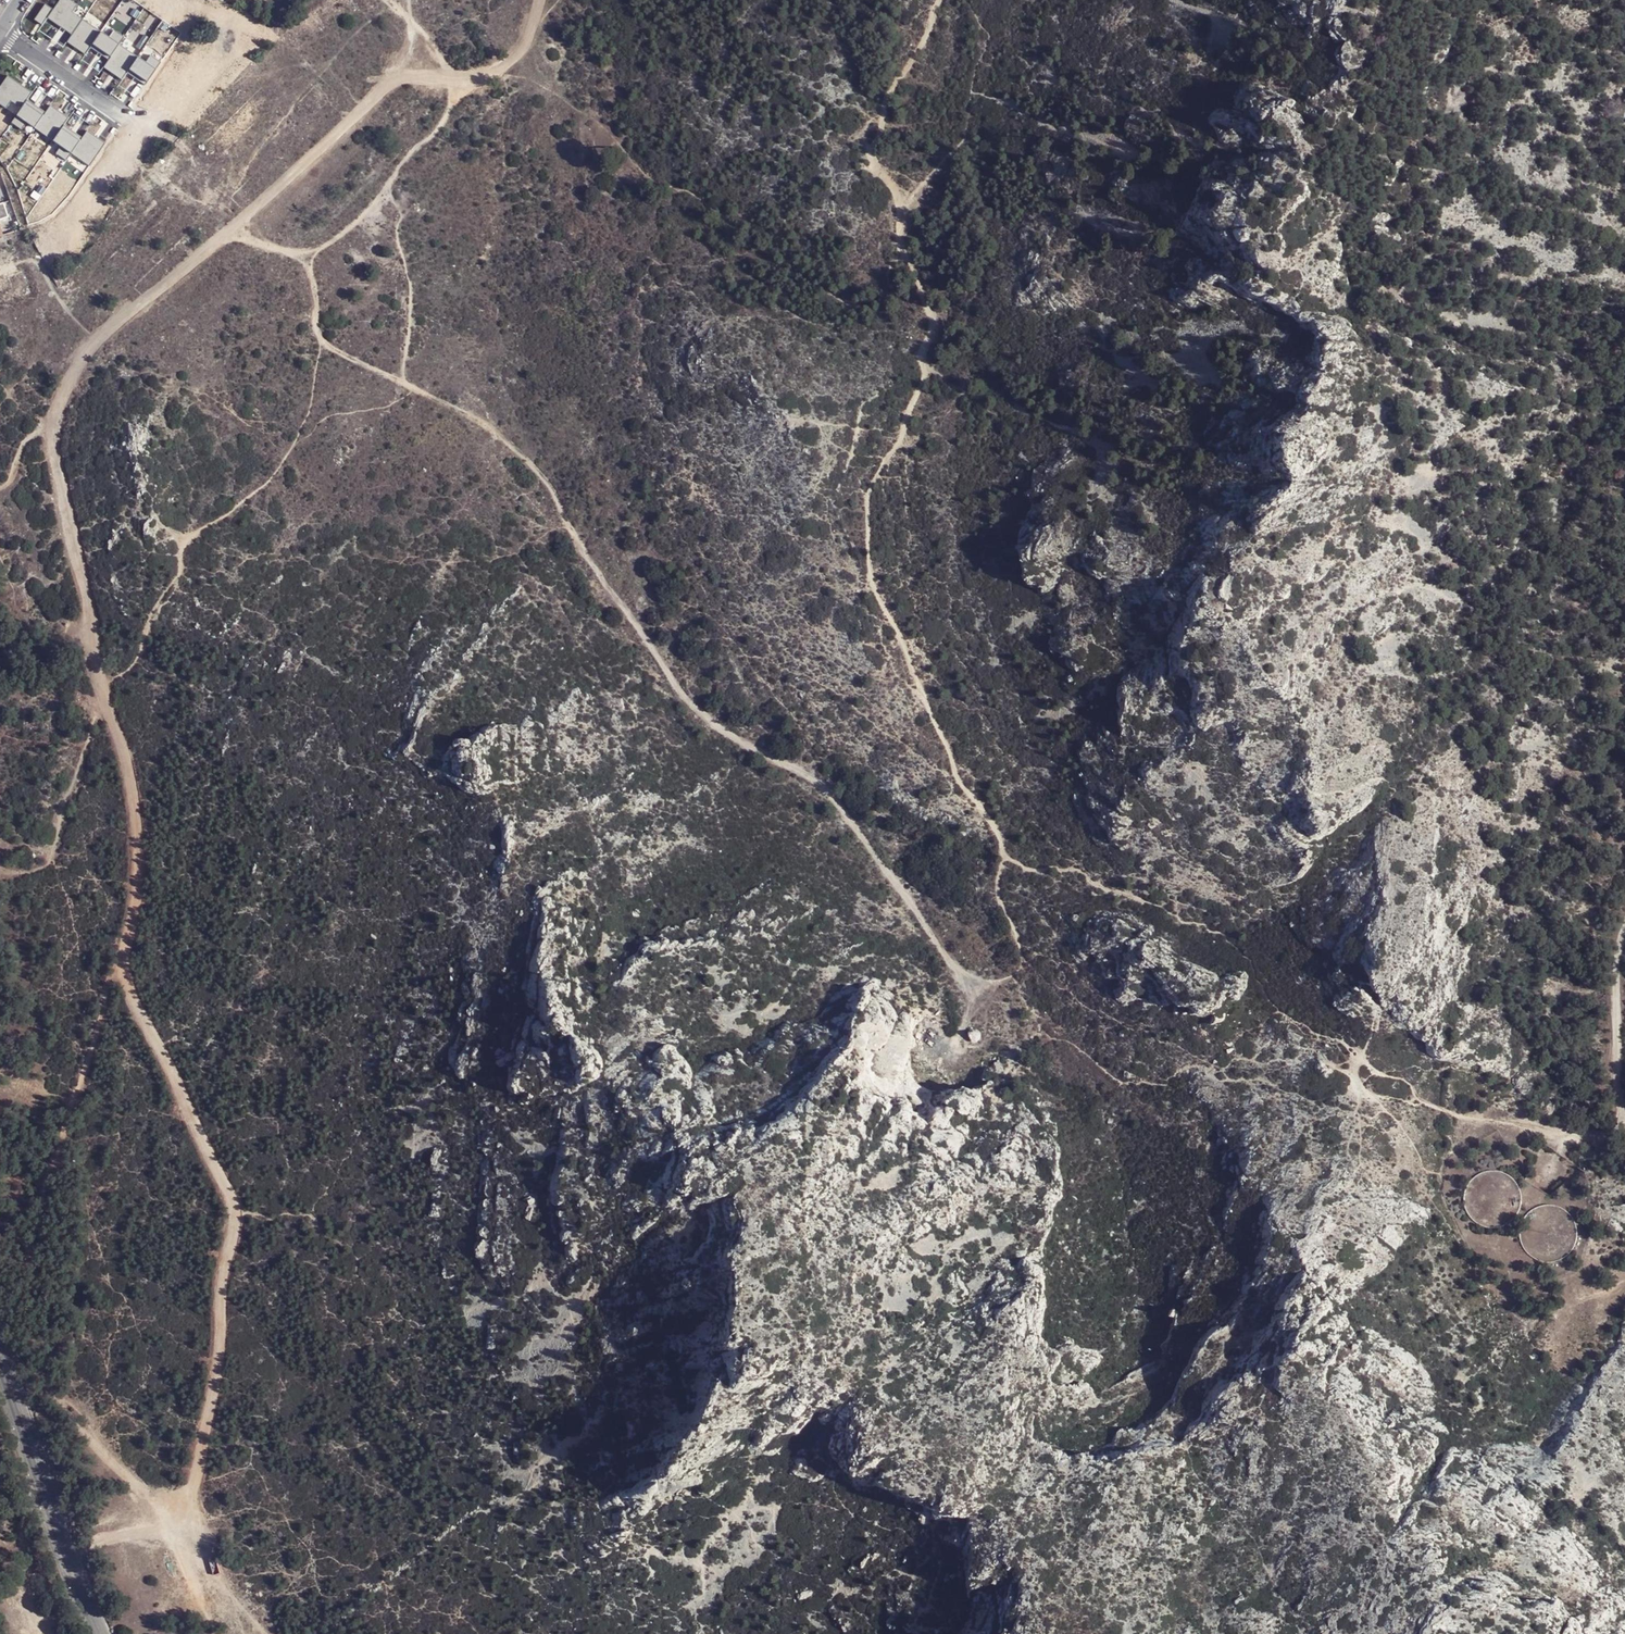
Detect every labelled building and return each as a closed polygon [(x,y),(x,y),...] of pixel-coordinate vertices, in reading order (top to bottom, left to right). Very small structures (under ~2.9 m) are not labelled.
[(46,16),(70,33),(81,17),(71,10),(77,2),(74,0),(58,0),(52,8),(46,16)] [(45,2),(34,17),(41,23),(46,16),(52,8),(45,2)] [(100,29),(81,17),(70,33),(66,40),(85,52),(89,46),(99,31),(100,29)] [(99,31),(89,46),(107,59),(117,43),(123,34),(113,28),(108,37),(99,31)] [(134,53),(117,43),(107,59),(103,64),(120,75),(125,65),(134,53)] [(134,53),(125,65),(145,79),(158,60),(138,46),(134,53)] [(7,74),(0,83),(0,102),(28,122),(36,108),(23,99),(29,88),(7,74)] [(59,143),(68,129),(55,121),(63,110),(43,97),(36,108),(28,122),(59,143)] [(55,220),(42,239),(63,253),(103,192),(103,191),(143,131),(128,121),(123,128),(114,122),(89,160),(51,218),(55,220)] [(94,133),(75,121),(68,129),(59,143),(76,156),(94,133)] [(8,218),(3,203),(0,204),(0,221),(8,218)] [(1489,1172),(1487,1172),(1485,1173),(1483,1174),(1482,1175),(1480,1176),(1478,1177),(1477,1178),(1476,1180),(1474,1181),(1473,1183),(1472,1184),(1471,1186),(1470,1188),(1469,1190),(1469,1192),(1468,1193),(1468,1195),(1467,1197),(1467,1199),(1467,1201),(1468,1203),(1468,1205),(1468,1207),(1469,1209),(1470,1211),(1471,1213),(1472,1214),(1473,1216),(1474,1218),(1475,1219),(1477,1221),(1478,1222),(1480,1223),(1481,1224),(1483,1225),(1485,1226),(1487,1227),(1489,1227),(1491,1228),(1493,1228),(1495,1228),(1497,1228),(1499,1228),(1501,1228),(1503,1227),(1505,1227),(1506,1226),(1508,1225),(1510,1224),(1511,1223),(1513,1222),(1515,1221),(1516,1220),(1517,1218),(1519,1217),(1520,1215),(1521,1213),(1522,1211),(1523,1210),(1523,1208),(1524,1206),(1524,1204),(1524,1202),(1524,1200),(1524,1198),(1524,1196),(1524,1194),(1523,1192),(1523,1190),(1522,1188),(1521,1186),(1520,1185),(1519,1183),(1518,1181),(1516,1180),(1515,1179),(1513,1177),(1512,1176),(1510,1175),(1508,1174),(1507,1173),(1505,1173),(1503,1172),(1501,1172),(1499,1171),(1497,1171),(1495,1171),(1493,1171),(1491,1171),(1489,1172)] [(1555,1206),(1553,1205),(1551,1205),(1549,1205),(1547,1206),(1545,1206),(1543,1207),(1541,1207),(1539,1208),(1537,1209),(1536,1210),(1534,1211),(1533,1213),(1531,1214),(1530,1215),(1529,1217),(1527,1219),(1526,1220),(1526,1222),(1525,1224),(1524,1226),(1524,1228),(1523,1230),(1523,1232),(1523,1234),(1523,1235),(1523,1238),(1524,1240),(1524,1242),(1525,1244),(1525,1245),(1526,1247),(1527,1249),(1528,1250),(1529,1252),(1531,1254),(1532,1255),(1534,1256),(1535,1258),(1537,1259),(1539,1259),(1541,1260),(1542,1261),(1544,1261),(1546,1262),(1548,1262),(1550,1262),(1552,1262),(1554,1262),(1556,1262),(1558,1262),(1560,1261),(1562,1260),(1564,1260),(1566,1259),(1567,1258),(1569,1256),(1571,1255),(1572,1254),(1573,1252),(1574,1251),(1575,1249),(1577,1247),(1577,1246),(1578,1244),(1579,1242),(1579,1240),(1580,1238),(1580,1236),(1580,1234),(1580,1232),(1580,1230),(1579,1228),(1579,1226),(1578,1224),(1578,1222),(1577,1221),(1576,1219),(1575,1217),(1573,1216),(1572,1214),(1571,1213),(1569,1211),(1568,1210),(1566,1209),(1564,1208),(1562,1208),(1560,1207),(1559,1206),(1557,1206),(1555,1206)]
